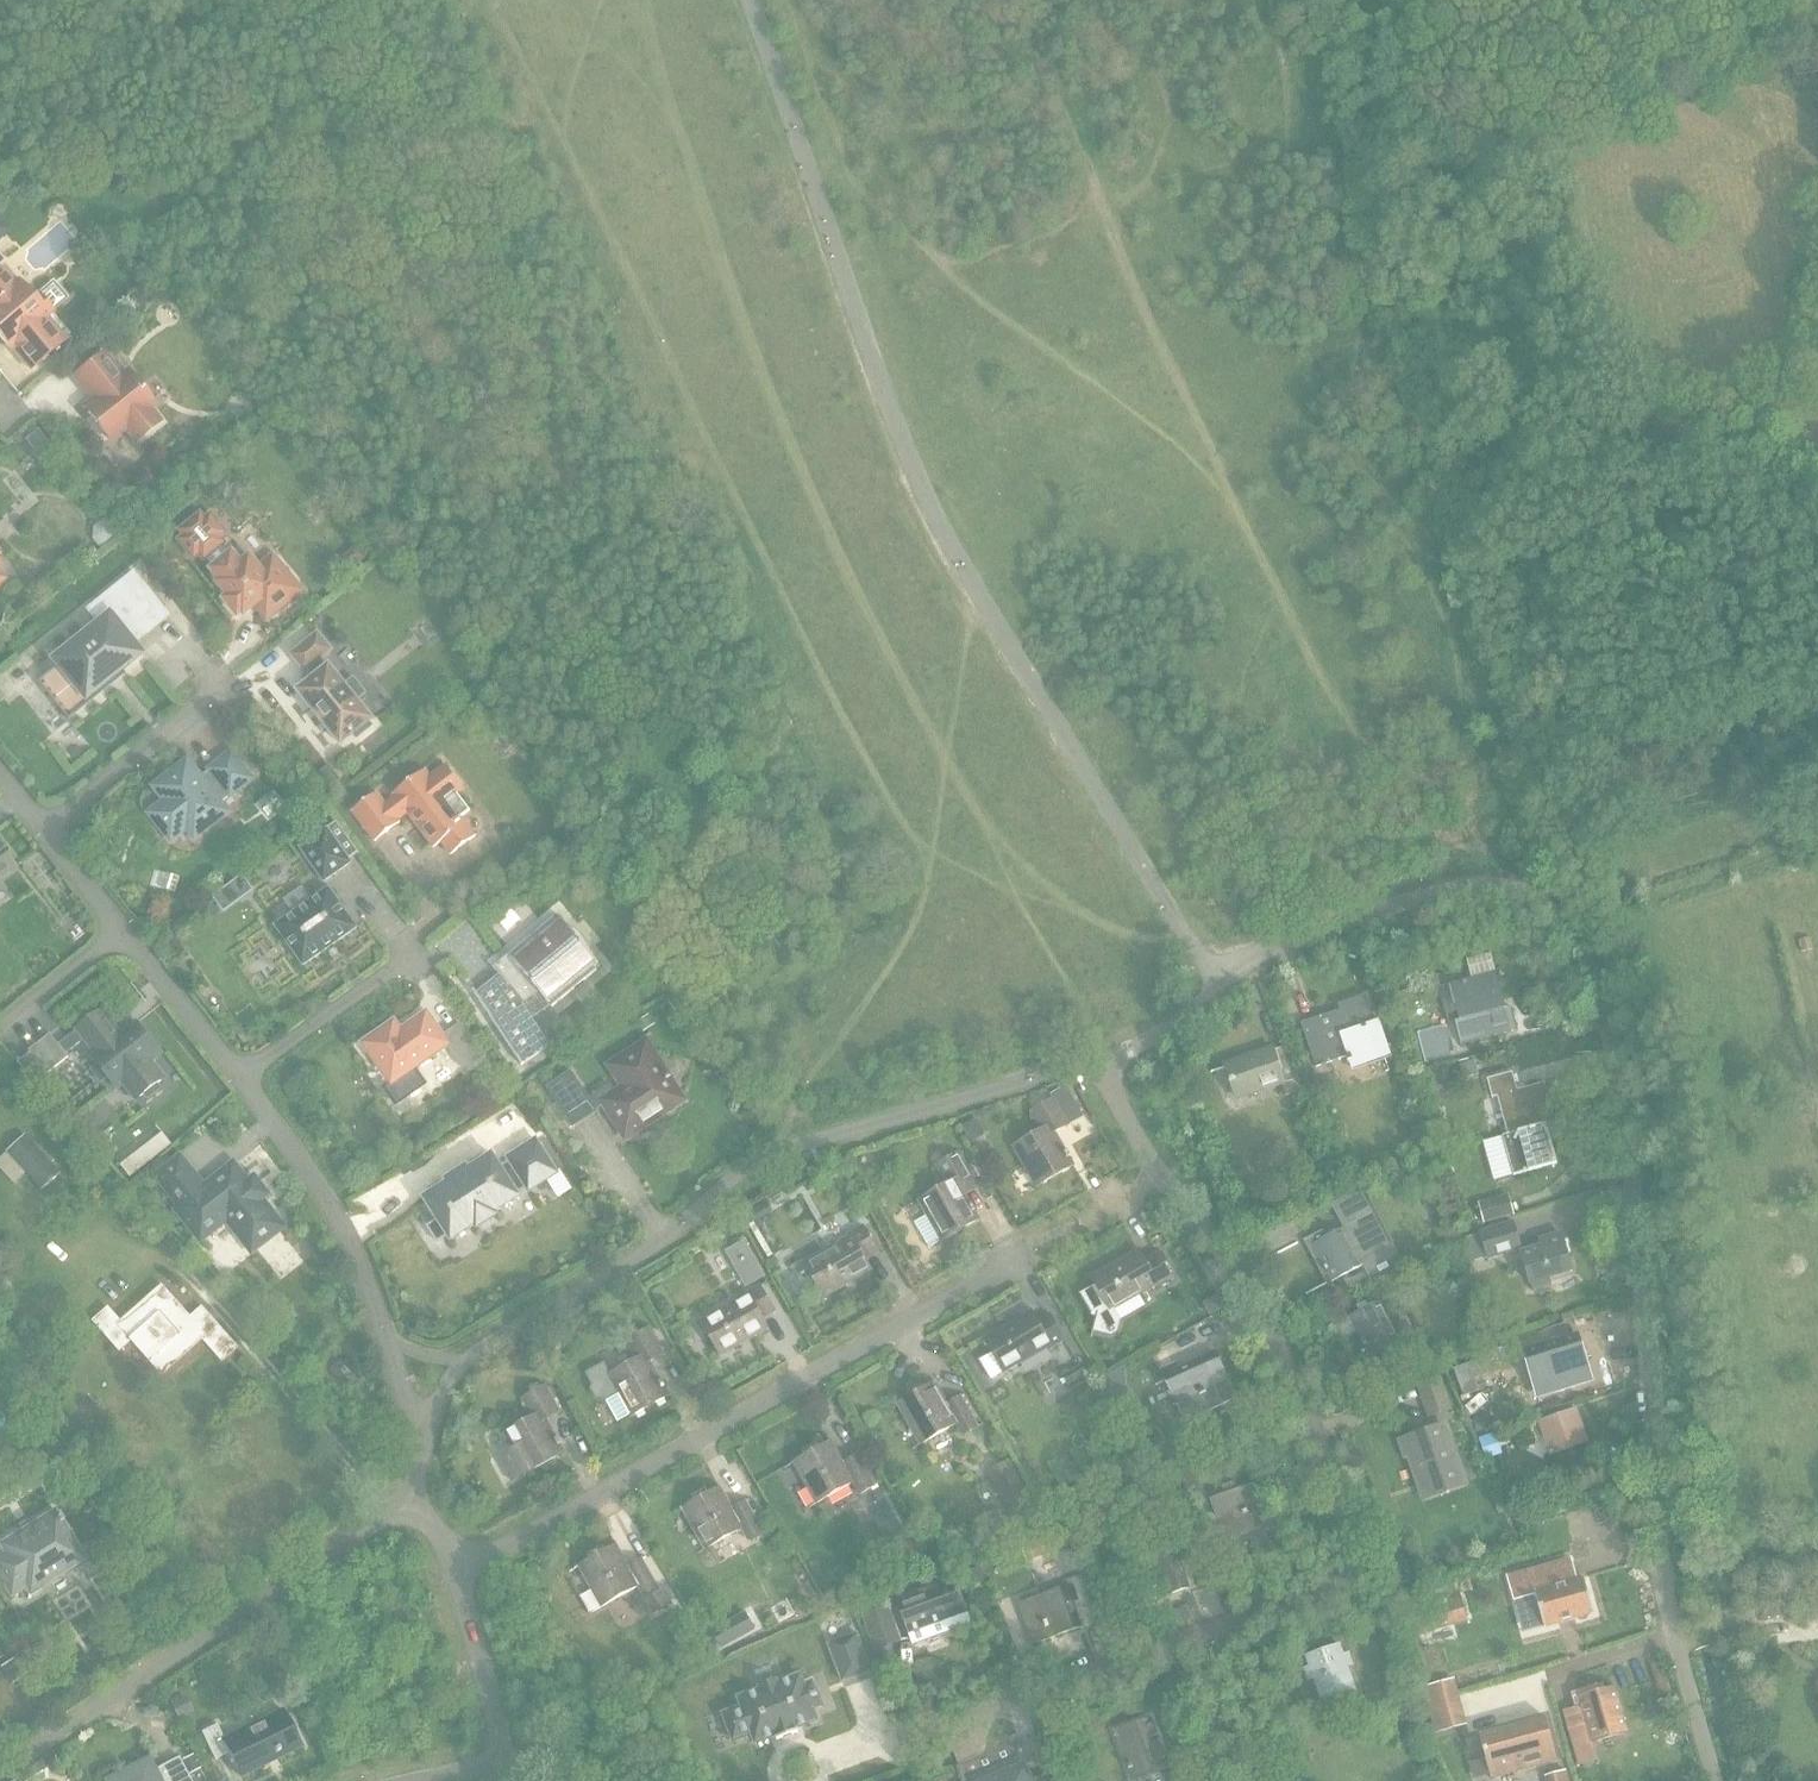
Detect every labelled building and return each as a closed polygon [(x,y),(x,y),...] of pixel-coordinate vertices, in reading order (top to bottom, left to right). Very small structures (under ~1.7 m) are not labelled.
[(36,297),(34,299),(19,282),(17,284),(4,268),(0,271),(0,338),(8,348),(10,346),(30,368),(64,339),(45,317),(49,313),(36,297)] [(36,297),(49,313),(63,300),(50,285),(36,297)] [(127,370),(121,375),(102,352),(73,374),(96,403),(87,412),(109,439),(124,427),(135,440),(159,421),(148,407),(153,403),(127,370)] [(249,557),(240,564),(231,553),(212,569),(221,580),(219,582),(229,595),(225,599),(237,614),(242,610),(244,613),(260,599),(273,613),(301,591),(273,556),(258,568),(249,557)] [(54,702),(68,720),(126,673),(122,668),(141,654),(132,643),(167,615),(134,573),(89,609),(101,624),(57,659),(60,663),(37,681),(52,699),(50,701),(52,704),(54,702)] [(328,666),(326,667),(320,658),(330,650),(317,633),(291,654),(304,671),(307,668),(314,677),(297,690),(340,744),(353,734),(356,738),(372,726),(368,722),(372,719),(356,700),(365,693),(353,678),(343,685),(328,666)] [(229,793),(230,795),(251,778),(230,752),(209,769),(212,772),(202,779),(186,759),(153,786),(164,800),(149,813),(170,841),(186,828),(193,837),(227,811),(219,801),(229,793)] [(457,794),(464,789),(445,764),(430,777),(425,770),(392,794),(394,796),(385,803),(376,792),(352,811),(375,841),(399,823),(398,820),(407,813),(433,848),(441,842),(451,855),(475,836),(461,817),(470,810),(457,794)] [(299,847),(323,881),(350,862),(326,828),(299,847)] [(13,866),(0,849),(0,876),(13,866)] [(303,965),(356,927),(328,888),(310,901),(301,888),(285,900),(293,912),(275,925),(303,965)] [(535,987),(551,1006),(600,966),(557,914),(492,967),(500,976),(494,980),(509,1003),(491,1015),(473,988),(471,990),(521,1064),(550,1045),(519,998),(535,987)] [(1509,1007),(1505,1008),(1490,953),(1466,959),(1471,977),(1449,983),(1459,1020),(1454,1021),(1460,1044),(1516,1030),(1509,1007)] [(1379,1020),(1375,1021),(1366,995),(1347,1001),(1349,1006),(1302,1023),(1316,1066),(1348,1055),(1352,1067),(1390,1054),(1379,1020)] [(136,1022),(120,1035),(101,1010),(77,1029),(96,1054),(92,1057),(98,1064),(91,1069),(101,1082),(108,1076),(116,1087),(123,1083),(136,1099),(144,1093),(147,1098),(160,1088),(156,1083),(164,1077),(151,1060),(160,1053),(136,1022)] [(460,1024),(443,1036),(426,1012),(400,1030),(394,1020),(362,1043),(390,1084),(447,1045),(463,1068),(481,1055),(460,1024)] [(28,1050),(46,1073),(68,1057),(49,1034),(28,1050)] [(672,1105),(681,1099),(642,1039),(604,1064),(618,1086),(613,1089),(610,1083),(589,1097),(571,1069),(546,1085),(572,1126),(596,1111),(595,1109),(605,1103),(626,1135),(656,1115),(662,1116),(671,1111),(672,1105)] [(1272,1050),(1225,1066),(1235,1095),(1281,1080),(1286,1096),(1304,1090),(1297,1069),(1293,1059),(1277,1065),(1272,1050)] [(1511,1131),(1554,1118),(1544,1082),(1517,1089),(1512,1071),(1486,1078),(1491,1098),(1501,1095),(1511,1131)] [(1013,1146),(1037,1187),(1074,1166),(1055,1133),(1069,1125),(1053,1098),(1030,1111),(1041,1130),(1013,1146)] [(1554,1118),(1511,1131),(1511,1133),(1502,1136),(1512,1175),(1556,1163),(1546,1124),(1555,1122),(1554,1118)] [(59,1173),(25,1135),(0,1158),(0,1168),(14,1184),(26,1172),(42,1189),(59,1173)] [(447,1182),(423,1198),(437,1219),(427,1226),(436,1242),(447,1235),(450,1240),(474,1225),(476,1228),(497,1214),(495,1211),(520,1196),(518,1193),(526,1188),(528,1191),(556,1173),(534,1139),(506,1156),(511,1163),(502,1169),(493,1154),(469,1169),(467,1166),(445,1179),(447,1182)] [(914,1224),(928,1249),(979,1219),(960,1186),(973,1178),(958,1151),(935,1164),(946,1183),(918,1200),(927,1216),(914,1224)] [(233,1165),(203,1188),(180,1158),(157,1176),(181,1206),(177,1209),(200,1239),(225,1220),(229,1226),(231,1224),(250,1248),(255,1244),(256,1246),(259,1244),(257,1242),(272,1230),(274,1232),(276,1230),(275,1229),(280,1225),(259,1198),(263,1195),(262,1194),(264,1192),(255,1181),(253,1182),(251,1180),(248,1183),(233,1165)] [(1343,1226),(1310,1243),(1323,1266),(1322,1266),(1325,1271),(1330,1280),(1331,1281),(1363,1264),(1366,1270),(1393,1256),(1361,1195),(1365,1193),(1364,1191),(1329,1203),(1330,1204),(1331,1204),(1343,1226)] [(1477,1203),(1483,1223),(1514,1215),(1508,1194),(1477,1203)] [(1461,1238),(1468,1262),(1487,1256),(1487,1257),(1520,1247),(1519,1244),(1513,1222),(1479,1232),(1480,1233),(1461,1238)] [(803,1262),(822,1296),(870,1270),(864,1260),(878,1252),(863,1225),(847,1234),(848,1236),(803,1262)] [(1520,1251),(1529,1282),(1571,1270),(1560,1232),(1545,1236),(1547,1244),(1520,1251)] [(1156,1250),(1144,1258),(1138,1248),(1090,1275),(1097,1287),(1080,1296),(1089,1312),(1095,1313),(1092,1328),(1110,1333),(1115,1330),(1118,1319),(1112,1309),(1156,1284),(1157,1286),(1172,1278),(1156,1250)] [(700,1320),(720,1355),(767,1328),(762,1319),(776,1311),(760,1283),(745,1292),(746,1295),(700,1320)] [(200,1309),(188,1320),(159,1288),(121,1323),(108,1308),(94,1321),(119,1349),(132,1338),(159,1369),(199,1333),(221,1356),(233,1345),(200,1309)] [(1343,1320),(1362,1357),(1394,1340),(1383,1318),(1392,1313),(1384,1298),(1343,1320)] [(1049,1312),(1037,1319),(1031,1309),(983,1336),(992,1352),(979,1359),(991,1379),(1049,1346),(1050,1348),(1065,1339),(1049,1312)] [(631,1416),(668,1396),(650,1362),(664,1355),(649,1327),(627,1339),(638,1359),(611,1374),(605,1362),(585,1372),(592,1384),(590,1390),(595,1397),(600,1398),(602,1403),(619,1393),(631,1416)] [(1590,1379),(1577,1335),(1524,1351),(1537,1394),(1572,1384),(1590,1379)] [(1187,1428),(1238,1403),(1216,1355),(1179,1372),(1174,1362),(1159,1369),(1187,1428)] [(1061,1374),(1069,1390),(1089,1379),(1080,1364),(1061,1374)] [(1465,1409),(1471,1422),(1495,1412),(1479,1375),(1465,1381),(1468,1386),(1464,1388),(1472,1407),(1465,1409)] [(1416,1387),(1427,1419),(1449,1411),(1438,1379),(1416,1387)] [(961,1396),(946,1404),(934,1382),(897,1403),(921,1445),(957,1424),(964,1435),(979,1427),(961,1396)] [(499,1457),(513,1481),(565,1453),(546,1420),(561,1412),(546,1384),(523,1397),(534,1416),(505,1432),(514,1448),(499,1457)] [(1537,1422),(1549,1455),(1588,1442),(1576,1408),(1537,1422)] [(1429,1497),(1462,1486),(1442,1428),(1415,1437),(1421,1453),(1415,1455),(1411,1465),(1418,1483),(1423,1481),(1429,1497)] [(856,1454),(843,1462),(830,1440),(794,1461),(817,1502),(853,1481),(860,1493),(874,1485),(856,1454)] [(1019,1527),(1041,1514),(1009,1459),(986,1472),(1006,1508),(1008,1507),(1019,1527)] [(1248,1480),(1223,1489),(1220,1480),(1205,1485),(1227,1546),(1266,1531),(1248,1480)] [(745,1501),(732,1508),(720,1486),(682,1507),(705,1548),(742,1528),(748,1539),(762,1532),(745,1501)] [(78,1546),(54,1509),(0,1543),(0,1546),(2,1550),(0,1551),(0,1580),(10,1596),(25,1586),(27,1590),(45,1578),(47,1581),(64,1571),(66,1574),(89,1560),(80,1545),(78,1546)] [(641,1558),(628,1565),(616,1543),(578,1564),(592,1589),(580,1596),(589,1613),(637,1586),(653,1614),(673,1603),(663,1585),(658,1588),(641,1558)] [(1130,1564),(1145,1603),(1184,1588),(1175,1564),(1185,1560),(1179,1545),(1130,1564)] [(1570,1577),(1566,1560),(1509,1577),(1514,1595),(1533,1590),(1542,1625),(1590,1610),(1579,1575),(1570,1577)] [(1074,1611),(1070,1612),(1067,1603),(1077,1599),(1072,1584),(1011,1607),(1026,1647),(1080,1626),(1074,1611)] [(913,1643),(968,1623),(955,1587),(915,1602),(912,1593),(896,1599),(913,1643)] [(1459,1594),(1415,1607),(1421,1629),(1466,1616),(1459,1594)] [(864,1615),(876,1650),(900,1641),(887,1606),(864,1615)] [(744,1612),(711,1631),(721,1648),(754,1629),(744,1612)] [(857,1628),(826,1639),(841,1678),(870,1667),(857,1628)] [(1348,1652),(1342,1655),(1338,1644),(1306,1655),(1310,1666),(1303,1668),(1307,1680),(1314,1677),(1319,1694),(1351,1683),(1345,1666),(1352,1664),(1348,1652)] [(741,1707),(732,1710),(742,1737),(751,1733),(755,1743),(775,1735),(776,1739),(797,1732),(796,1727),(816,1720),(812,1711),(822,1707),(812,1680),(803,1684),(799,1675),(779,1682),(777,1678),(757,1686),(758,1690),(738,1698),(741,1707)] [(1453,1682),(1429,1690),(1440,1729),(1465,1721),(1453,1682)] [(1614,1687),(1605,1690),(1603,1684),(1587,1688),(1589,1695),(1579,1697),(1581,1705),(1592,1741),(1626,1732),(1614,1687)] [(1581,1705),(1562,1710),(1573,1747),(1592,1741),(1581,1705)] [(241,1776),(300,1747),(281,1710),(224,1738),(217,1723),(201,1731),(215,1760),(229,1753),(241,1776)] [(1490,1778),(1557,1758),(1544,1715),(1477,1735),(1490,1778)] [(1155,1772),(1168,1767),(1150,1717),(1113,1730),(1130,1775),(1153,1767),(1155,1772)] [(156,1768),(149,1755),(104,1778),(105,1780),(191,1780),(179,1756),(156,1768)] [(1024,1764),(984,1780),(1032,1780),(1024,1764)] [(1552,1773),(1554,1780),(1568,1780),(1565,1770),(1552,1773)]
